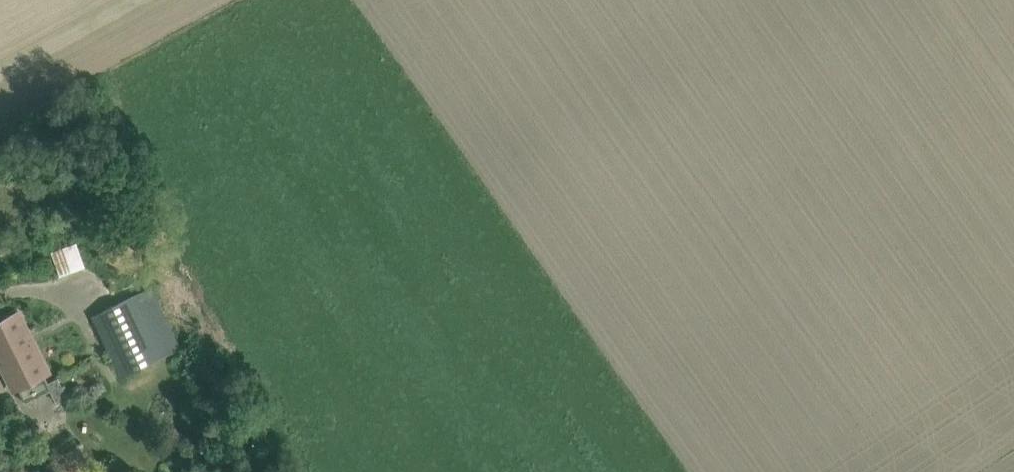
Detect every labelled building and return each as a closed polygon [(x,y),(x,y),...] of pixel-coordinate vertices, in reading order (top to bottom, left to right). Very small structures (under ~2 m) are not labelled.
[(52,249),(59,273),(86,265),(78,240),(52,249)] [(93,316),(123,377),(162,357),(133,295),(93,316)] [(0,321),(0,361),(3,367),(8,365),(19,387),(26,402),(51,389),(57,402),(68,397),(59,377),(49,382),(45,374),(49,372),(19,311),(0,321)] [(59,377),(68,397),(102,380),(92,360),(59,377)]
